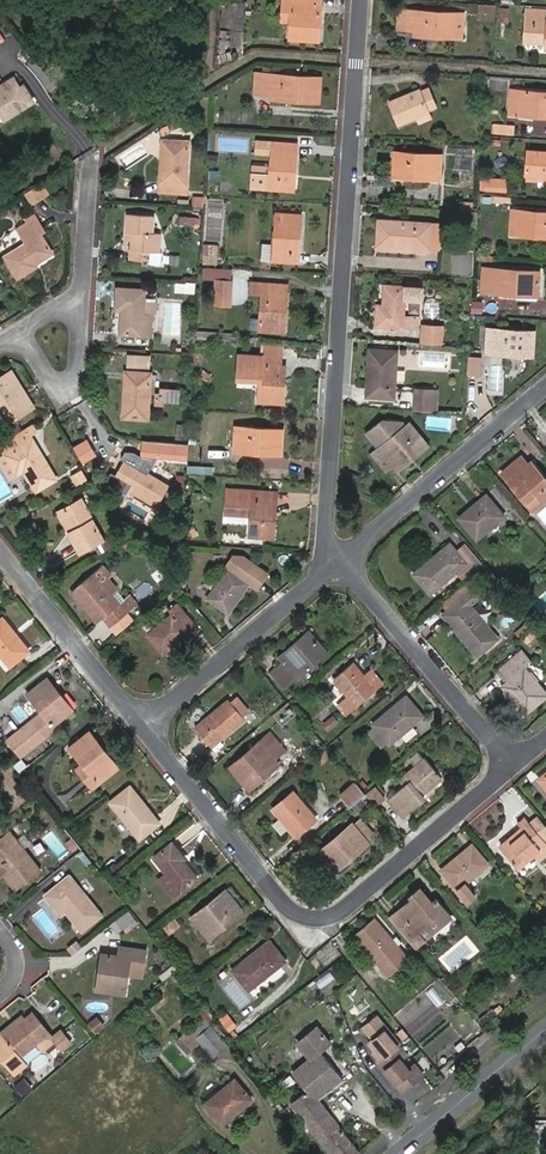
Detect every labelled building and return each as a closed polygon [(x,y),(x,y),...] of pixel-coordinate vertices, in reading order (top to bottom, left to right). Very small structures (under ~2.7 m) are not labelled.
[(282,17),(292,18),(293,0),(283,0),(282,17)] [(290,37),(319,40),(322,2),(293,0),(292,18),(290,37)] [(495,20),(496,6),(480,4),(479,19),(495,20)] [(508,22),(509,8),(501,7),(500,21),(508,22)] [(398,9),(397,28),(404,29),(406,9),(398,9)] [(462,37),(464,13),(406,9),(404,29),(416,29),(439,31),(439,36),(462,37)] [(528,18),(526,41),(534,41),(536,19),(528,18)] [(536,19),(534,41),(545,42),(545,19),(536,19)] [(255,72),(253,90),(263,91),(265,73),(255,72)] [(290,99),(319,101),(321,76),(265,73),(263,91),(273,92),(290,93),(290,99)] [(23,106),(32,99),(23,85),(19,88),(12,79),(0,87),(0,114),(5,122),(25,109),(23,106)] [(437,108),(428,87),(390,102),(399,124),(416,117),(429,111),(437,108)] [(512,90),(510,114),(519,115),(519,118),(535,119),(536,116),(545,116),(545,92),(512,90)] [(25,109),(35,103),(32,99),(23,106),(25,109)] [(416,117),(418,122),(431,117),(429,111),(416,117)] [(515,134),(516,124),(494,123),(493,133),(515,134)] [(190,141),(175,140),(166,140),(165,161),(162,160),(159,191),(188,194),(191,141),(190,141)] [(252,171),(251,185),(289,189),(289,175),(295,175),(298,144),(274,142),(272,167),(272,172),(252,171)] [(529,150),(527,175),(545,176),(545,151),(529,150)] [(440,180),(442,155),(395,152),(393,170),(406,172),(406,177),(440,180)] [(206,166),(218,166),(219,154),(207,153),(206,166)] [(45,182),(27,194),(34,204),(52,192),(45,182)] [(496,191),(509,192),(509,184),(496,183),(496,191)] [(192,205),(203,206),(204,195),(193,194),(192,205)] [(511,210),(510,233),(536,235),(536,230),(545,231),(545,212),(511,210)] [(154,233),(155,215),(128,213),(128,231),(133,231),(132,249),(131,258),(148,259),(148,263),(162,264),(163,252),(160,251),(162,233),(154,233)] [(275,259),(298,261),(301,230),(297,229),(298,214),(278,213),(275,259)] [(30,219),(33,224),(22,229),(29,242),(6,255),(19,278),(38,266),(36,263),(54,252),(42,233),(46,231),(37,215),(30,219)] [(195,225),(196,218),(180,217),(179,224),(195,225)] [(30,219),(19,225),(22,229),(33,224),(30,219)] [(431,223),(380,220),(378,242),(429,245),(431,223)] [(428,251),(440,252),(441,223),(431,223),(429,245),(428,251)] [(378,242),(378,248),(428,251),(429,245),(378,242)] [(482,268),(481,293),(492,293),(493,268),(482,268)] [(538,300),(540,271),(493,268),(492,293),(517,294),(517,299),(538,300)] [(234,278),(253,279),(253,270),(235,269),(234,278)] [(228,276),(213,275),(211,299),(226,300),(228,276)] [(264,295),(261,330),(280,331),(282,311),(286,311),(288,285),(252,282),(251,294),(264,295)] [(422,300),(423,288),(385,286),(384,304),(377,305),(376,325),(417,328),(418,317),(404,316),(405,299),(422,300)] [(146,302),(147,288),(118,287),(116,309),(122,310),(121,333),(152,336),(153,315),(145,314),(146,302)] [(153,315),(156,315),(157,302),(146,302),(145,314),(153,315)] [(421,343),(440,344),(441,326),(423,325),(421,343)] [(521,355),(534,356),(535,331),(487,328),(486,348),(495,348),(521,349),(521,355)] [(282,347),(263,345),(262,356),(263,356),(281,358),(282,347)] [(395,399),(398,351),(370,349),(369,367),(374,368),(373,386),(368,386),(367,397),(395,399)] [(153,354),(131,352),(130,364),(153,365),(153,354)] [(432,366),(446,368),(447,355),(433,354),(432,366)] [(280,381),(281,365),(281,358),(263,356),(262,356),(240,355),(238,378),(261,380),(260,402),(284,403),(285,381),(280,381)] [(470,373),(484,374),(485,356),(471,355),(470,373)] [(32,408),(35,406),(13,370),(10,372),(32,408)] [(149,420),(152,373),(127,371),(123,417),(149,420)] [(10,372),(0,378),(0,427),(32,408),(10,372)] [(182,403),(183,387),(160,386),(159,402),(182,403)] [(416,389),(414,409),(432,411),(433,390),(416,389)] [(432,411),(439,411),(441,390),(433,390),(432,411)] [(403,422),(383,420),(367,434),(379,448),(372,453),(386,470),(393,465),(397,470),(408,461),(405,458),(425,441),(410,423),(406,426),(403,422)] [(186,440),(187,425),(178,425),(177,440),(186,440)] [(0,442),(0,443),(6,453),(34,438),(27,426),(0,442)] [(250,451),(282,454),(283,430),(238,427),(237,445),(250,446),(250,451)] [(37,490),(58,479),(34,438),(6,453),(18,474),(25,470),(37,490)] [(408,461),(428,445),(425,441),(405,458),(408,461)] [(185,463),(186,446),(165,445),(164,461),(185,463)] [(137,454),(133,452),(128,460),(132,462),(137,454)] [(10,478),(18,474),(6,453),(0,457),(0,461),(10,478)] [(132,462),(128,460),(118,477),(132,485),(130,489),(158,505),(170,485),(151,474),(155,465),(137,454),(132,462)] [(527,463),(521,456),(502,472),(533,508),(540,502),(535,496),(545,487),(545,479),(542,475),(539,477),(527,463)] [(542,475),(530,461),(527,463),(539,477),(542,475)] [(118,477),(116,480),(130,489),(132,485),(118,477)] [(545,497),(545,487),(535,496),(540,502),(545,497)] [(276,519),(271,519),(272,501),(272,492),(229,489),(227,513),(252,514),(251,523),(251,535),(275,537),(276,519)] [(504,516),(486,495),(461,517),(477,538),(504,516)] [(105,538),(84,498),(66,508),(77,528),(72,530),(70,531),(81,551),(105,538)] [(66,508),(61,511),(72,530),(77,528),(66,508)] [(227,513),(226,521),(251,523),(252,514),(227,513)] [(114,535),(97,544),(101,552),(118,543),(114,535)] [(430,593),(458,570),(465,579),(484,564),(466,543),(457,551),(450,543),(414,573),(430,593)] [(225,567),(228,568),(206,598),(229,614),(250,584),(257,589),(268,573),(243,556),(233,555),(225,567)] [(114,573),(107,563),(95,572),(121,603),(128,596),(111,576),(114,573)] [(121,603),(95,572),(72,591),(80,600),(84,597),(101,619),(104,617),(112,626),(136,606),(128,596),(121,603)] [(483,580),(478,573),(444,604),(449,609),(460,623),(455,628),(477,654),(497,637),(470,605),(480,596),(474,588),(483,580)] [(80,600),(98,622),(101,619),(84,597),(80,600)] [(179,604),(172,610),(174,613),(149,635),(164,653),(190,632),(188,629),(195,623),(179,604)] [(449,609),(443,614),(455,628),(460,623),(449,609)] [(0,620),(0,650),(12,664),(30,650),(4,617),(2,618),(0,620)] [(282,656),(286,661),(273,673),(285,688),(326,653),(309,632),(282,656)] [(522,649),(499,669),(508,681),(503,686),(513,698),(526,713),(545,695),(545,691),(526,667),(532,662),(522,649)] [(365,677),(354,663),(334,679),(348,696),(338,704),(347,715),(376,690),(365,677)] [(384,683),(373,671),(365,677),(376,690),(384,683)] [(28,693),(44,712),(10,740),(22,755),(57,727),(54,724),(73,709),(48,678),(28,693)] [(424,715),(406,696),(374,724),(376,726),(388,741),(391,744),(424,715)] [(509,702),(521,717),(526,713),(513,698),(509,702)] [(246,719),(229,699),(196,727),(213,747),(246,719)] [(341,722),(334,714),(323,724),(329,731),(341,722)] [(381,747),(388,741),(376,726),(369,732),(381,747)] [(119,766),(91,730),(70,747),(83,763),(99,782),(119,766)] [(286,750),(271,732),(230,766),(247,786),(278,761),(276,758),(286,750)] [(405,775),(410,780),(388,798),(403,816),(424,797),(422,795),(443,777),(426,758),(405,775)] [(247,786),(250,790),(281,764),(278,761),(247,786)] [(93,787),(99,782),(83,763),(77,768),(93,787)] [(341,796),(350,807),(351,805),(362,796),(366,793),(357,783),(341,796)] [(161,822),(132,784),(111,801),(141,838),(161,822)] [(376,806),(385,798),(374,786),(366,793),(376,806)] [(317,820),(295,792),(273,809),(297,837),(317,820)] [(358,815),(369,806),(362,796),(351,805),(358,815)] [(367,839),(374,833),(361,816),(353,823),(367,839)] [(519,824),(523,828),(501,847),(519,868),(542,849),(543,852),(545,850),(545,841),(533,826),(526,817),(519,824)] [(542,819),(533,826),(545,841),(545,824),(542,819)] [(367,839),(353,823),(319,851),(326,860),(320,864),(329,876),(370,843),(367,839)] [(11,830),(0,839),(0,867),(4,864),(9,870),(5,873),(16,888),(41,868),(11,830)] [(187,858),(173,841),(155,856),(168,873),(183,891),(199,878),(185,860),(187,858)] [(489,864),(472,844),(442,869),(467,899),(476,891),(467,881),(489,864)] [(0,877),(5,873),(9,870),(4,864),(0,867),(0,876),(0,877)] [(174,897),(183,891),(168,873),(160,880),(174,897)] [(102,914),(71,874),(46,894),(62,914),(67,910),(83,930),(102,914)] [(410,895),(413,898),(390,917),(415,947),(424,939),(425,940),(452,917),(436,898),(432,901),(420,887),(410,895)] [(244,911),(227,890),(201,911),(214,927),(230,915),(233,919),(244,911)] [(230,915),(214,927),(201,911),(194,917),(210,937),(233,919),(230,915)] [(136,920),(130,912),(113,925),(120,932),(136,920)] [(408,959),(375,919),(356,935),(389,975),(408,959)] [(181,924),(177,920),(171,925),(174,929),(181,924)] [(287,960),(271,940),(233,970),(250,990),(287,960)] [(128,947),(121,946),(119,955),(126,956),(128,947)] [(103,953),(101,970),(104,971),(101,990),(126,993),(129,974),(132,959),(145,960),(147,949),(128,947),(126,956),(119,955),(103,953)] [(129,974),(143,976),(145,960),(132,959),(129,974)] [(246,993),(242,988),(230,997),(235,1003),(242,998),(242,996),(246,993)] [(215,1017),(207,1006),(196,1013),(202,1021),(191,1029),(201,1040),(214,1056),(228,1045),(210,1021),(215,1017)] [(34,1012),(26,1018),(25,1018),(28,1022),(17,1030),(15,1026),(0,1037),(0,1052),(14,1071),(25,1062),(20,1056),(37,1043),(43,1050),(55,1040),(65,1051),(74,1043),(63,1030),(55,1037),(34,1012)] [(17,1030),(28,1022),(25,1018),(26,1018),(23,1013),(0,1031),(0,1037),(15,1026),(17,1030)] [(399,1044),(400,1043),(377,1014),(363,1025),(373,1037),(368,1040),(376,1049),(374,1050),(380,1058),(379,1059),(403,1089),(423,1073),(414,1063),(409,1067),(401,1058),(407,1053),(399,1044)] [(103,1025),(97,1017),(89,1024),(95,1031),(103,1025)] [(318,1100),(343,1079),(321,1052),(332,1044),(319,1027),(299,1044),(311,1059),(295,1072),(309,1091),(293,1104),(333,1153),(358,1153),(361,1152),(359,1149),(318,1100)] [(187,1049),(201,1040),(191,1029),(179,1038),(187,1049)] [(253,1099),(236,1078),(207,1102),(224,1123),(253,1099)]
